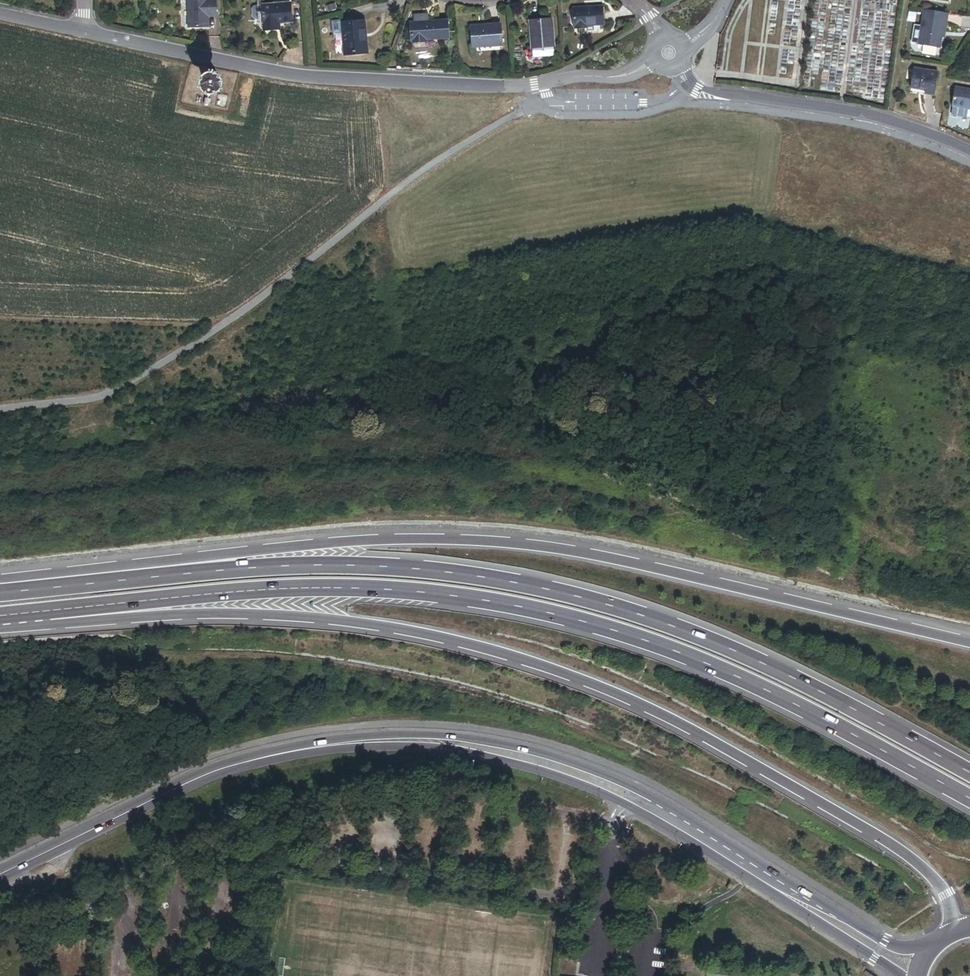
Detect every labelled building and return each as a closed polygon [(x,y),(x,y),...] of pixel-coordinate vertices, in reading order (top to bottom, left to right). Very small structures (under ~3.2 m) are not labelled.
[(179,21),(200,21),(200,10),(200,7),(208,7),(208,0),(179,0),(179,21)] [(255,4),(247,5),(246,7),(246,15),(248,17),(256,17),(257,26),(270,25),(270,21),(283,20),(282,2),(255,3),(255,4)] [(935,44),(937,32),(938,27),(940,28),(943,9),(920,6),(914,41),(935,44)] [(584,28),(601,26),(600,10),(571,13),(572,28),(573,28),(573,31),(584,30),(584,28)] [(360,53),(358,32),(362,31),(361,21),(339,23),(341,54),(360,53)] [(423,40),(446,39),(445,22),(407,24),(408,41),(410,41),(410,44),(423,43),(423,40)] [(549,60),(547,24),(526,26),(529,62),(549,60)] [(500,46),(499,25),(469,28),(471,48),(500,46)] [(921,92),(930,93),(934,69),(910,65),(907,86),(922,88),(921,92)] [(221,89),(220,86),(218,83),(214,81),(209,80),(204,82),(201,85),(200,90),(200,93),(202,97),(205,100),(208,101),(212,101),(215,100),(217,99),(220,96),(221,94),(221,92),(221,89)] [(951,83),(948,102),(949,102),(948,111),(962,113),(964,104),(969,106),(969,87),(951,83)]
